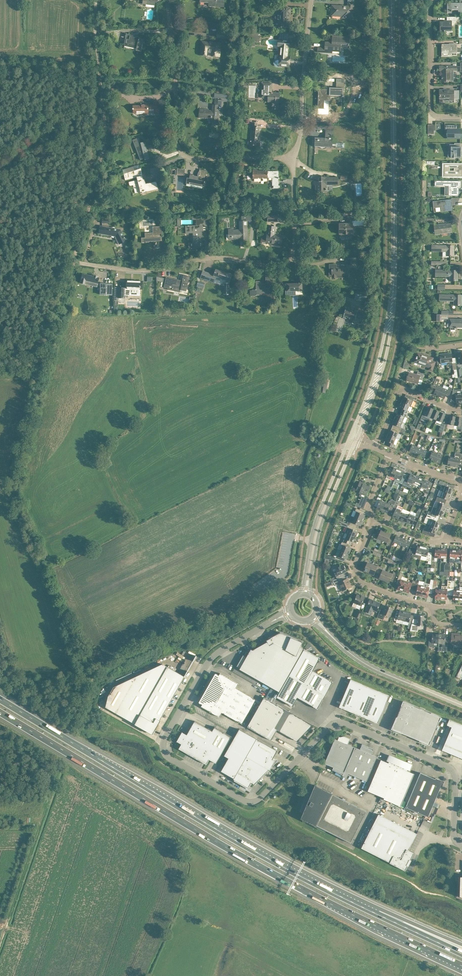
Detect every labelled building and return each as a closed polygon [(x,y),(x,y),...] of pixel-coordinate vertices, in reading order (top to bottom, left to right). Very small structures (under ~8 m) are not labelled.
[(461,13),(461,0),(460,0),(460,3),(447,3),(447,13),(452,13),(452,10),(458,10),(458,13),(461,13)] [(332,15),(337,16),(346,16),(346,18),(351,18),(352,9),(354,9),(354,2),(348,2),(347,6),(337,6),(332,6),(332,15)] [(279,20),(279,27),(290,28),(290,21),(289,21),(290,15),(291,15),(291,8),(279,8),(279,15),(280,15),(278,15),(278,20),(280,20),(280,21),(279,20)] [(440,31),(445,31),(445,30),(452,30),(452,26),(453,26),(456,22),(456,21),(460,17),(447,17),(447,21),(446,21),(446,22),(440,22),(440,31)] [(219,30),(217,30),(216,38),(218,38),(227,39),(229,39),(230,31),(219,30)] [(126,39),(124,48),(141,52),(143,43),(144,43),(145,43),(145,42),(145,41),(144,41),(143,41),(144,39),(139,38),(139,37),(136,36),(136,37),(130,35),(129,39),(126,39)] [(318,52),(323,52),(327,52),(327,51),(332,51),(332,50),(340,51),(340,48),(349,49),(350,37),(333,36),(332,43),(325,42),(325,48),(318,48),(318,52)] [(289,47),(289,41),(279,40),(278,46),(281,47),(280,59),(277,58),(277,59),(275,59),(274,61),(274,63),(274,65),(276,67),(283,67),(283,66),(289,66),(289,63),(290,61),(289,61),(290,57),(287,57),(288,47),(289,47)] [(200,55),(205,56),(207,56),(208,49),(213,50),(212,57),(217,57),(219,57),(221,43),(201,41),(200,55)] [(442,56),(447,56),(448,56),(448,53),(450,53),(457,53),(457,52),(460,52),(460,48),(457,48),(456,44),(449,44),(449,45),(441,44),(441,48),(442,48),(442,53),(442,56)] [(457,66),(444,66),(439,66),(439,70),(442,70),(443,72),(442,73),(442,78),(442,79),(442,81),(453,80),(453,70),(457,70),(457,66)] [(318,109),(323,109),(324,109),(324,101),(330,101),(331,95),(342,95),(342,96),(344,97),(344,95),(344,83),(344,79),(336,79),(336,88),(334,88),(329,88),(329,90),(318,89),(318,109)] [(262,83),(261,93),(261,98),(268,98),(268,101),(272,102),(272,109),(278,110),(278,102),(279,102),(279,94),(272,93),(272,83),(262,83)] [(111,89),(112,98),(122,97),(121,88),(111,89)] [(459,90),(440,90),(440,98),(449,98),(449,100),(453,100),(453,99),(459,99),(459,90)] [(215,100),(215,105),(213,105),(213,111),(207,110),(207,109),(200,109),(199,115),(211,116),(211,122),(218,122),(219,111),(222,111),(223,101),(228,101),(228,94),(221,94),(221,100),(215,100)] [(141,106),(136,106),(133,106),(134,113),(145,113),(145,114),(148,114),(148,111),(154,111),(154,114),(160,114),(159,101),(154,101),(154,105),(141,105),(141,106)] [(258,123),(251,123),(251,127),(252,127),(251,141),(250,145),(260,146),(260,141),(258,141),(260,127),(257,127),(258,123)] [(444,128),(448,128),(448,136),(447,136),(447,140),(461,140),(461,131),(460,131),(460,132),(458,132),(458,125),(444,125),(444,128)] [(315,146),(320,146),(320,147),(322,148),(323,149),(325,148),(327,147),(332,147),(332,146),(335,146),(335,148),(344,148),(344,143),(336,142),(335,144),(332,144),(333,133),(326,133),(327,133),(326,139),(316,138),(315,138),(315,146)] [(139,145),(137,138),(132,140),(140,160),(145,158),(145,160),(149,159),(147,149),(146,149),(145,147),(146,146),(145,142),(141,143),(141,144),(139,145)] [(460,143),(455,143),(454,144),(449,144),(449,152),(451,152),(451,158),(454,158),(457,158),(457,157),(461,157),(461,147),(460,147),(460,143)] [(444,163),(444,176),(445,176),(461,177),(461,171),(461,165),(461,163),(444,163)] [(123,170),(124,174),(140,168),(139,165),(123,170)] [(134,186),(135,193),(141,192),(141,194),(158,190),(157,182),(163,181),(161,176),(155,178),(156,181),(146,184),(144,179),(143,179),(141,168),(124,174),(125,180),(136,177),(136,178),(137,177),(137,180),(129,182),(130,186),(134,186)] [(198,177),(190,175),(189,178),(187,178),(186,183),(204,187),(207,171),(199,169),(199,170),(200,170),(200,171),(199,171),(199,172),(198,172),(198,173),(198,174),(198,175),(198,176),(198,177)] [(253,179),(258,179),(268,179),(268,178),(272,178),(272,186),(273,186),(274,188),(279,188),(278,179),(280,179),(280,178),(278,178),(278,171),(268,171),(257,171),(257,170),(253,170),(253,179)] [(326,192),(326,187),(326,184),(338,184),(338,178),(328,178),(323,178),(323,181),(318,181),(318,177),(315,177),(315,185),(316,185),(316,192),(326,192)] [(447,186),(447,195),(456,195),(458,195),(459,185),(461,185),(461,181),(435,181),(435,186),(447,186)] [(452,199),(433,201),(433,207),(441,206),(442,212),(451,211),(451,204),(452,203),(452,199)] [(339,234),(341,234),(341,236),(351,236),(351,234),(352,234),(352,221),(362,221),(362,216),(347,217),(348,224),(339,224),(339,234)] [(202,225),(209,225),(209,226),(210,226),(209,219),(197,219),(197,218),(177,218),(177,227),(180,227),(180,220),(197,220),(197,225),(185,226),(185,233),(193,233),(193,243),(188,243),(189,249),(195,249),(195,247),(202,247),(202,225)] [(229,230),(229,235),(227,235),(227,239),(239,239),(240,240),(247,240),(247,221),(240,221),(240,225),(242,225),(242,230),(233,231),(233,230),(229,230)] [(443,224),(438,225),(434,226),(435,234),(451,232),(450,224),(446,225),(446,226),(443,226),(443,224)] [(121,229),(107,226),(102,226),(101,229),(100,229),(99,233),(116,237),(116,238),(119,244),(124,242),(123,241),(126,239),(124,235),(121,229)] [(145,237),(141,238),(142,243),(149,242),(162,241),(162,235),(163,235),(163,234),(162,232),(162,226),(153,227),(153,233),(145,233),(145,237)] [(267,238),(261,237),(261,243),(267,244),(267,243),(281,244),(282,236),(274,235),(275,227),(268,226),(267,238)] [(446,256),(448,256),(453,256),(454,246),(446,246),(432,245),(431,251),(446,252),(446,256)] [(345,258),(345,265),(352,265),(352,262),(356,262),(356,256),(352,256),(352,257),(349,257),(349,258),(345,258)] [(336,265),(330,265),(330,270),(330,271),(331,271),(332,271),(332,277),(336,277),(336,276),(348,276),(348,268),(336,268),(336,265)] [(206,273),(205,277),(204,279),(208,280),(208,279),(214,282),(216,276),(226,280),(225,283),(224,283),(224,294),(229,294),(229,283),(229,281),(230,281),(232,275),(216,270),(214,275),(206,273)] [(450,280),(452,280),(457,281),(458,271),(450,270),(436,270),(435,276),(450,276),(450,280)] [(81,283),(86,284),(101,288),(100,295),(106,295),(107,284),(101,284),(98,283),(99,278),(97,278),(98,276),(95,275),(94,277),(83,274),(81,280),(82,280),(81,283)] [(166,277),(165,282),(164,285),(173,286),(172,291),(180,292),(181,290),(186,291),(189,276),(184,275),(182,280),(166,277)] [(287,290),(286,290),(286,295),(295,295),(295,291),(297,291),(302,291),(302,282),(305,282),(304,276),(298,276),(299,283),(287,284),(287,289),(287,290)] [(252,290),(251,290),(251,296),(255,296),(256,295),(269,295),(269,301),(274,301),(274,293),(270,293),(270,283),(270,278),(266,278),(266,284),(261,284),(261,281),(256,281),(256,289),(253,289),(252,290)] [(132,288),(140,289),(141,281),(127,281),(127,287),(125,287),(125,295),(131,295),(132,288)] [(124,288),(119,288),(118,294),(115,293),(114,307),(118,308),(118,298),(124,298),(124,288)] [(454,305),(456,305),(461,305),(461,295),(454,295),(439,295),(439,300),(454,301),(454,305)] [(346,307),(343,316),(351,318),(350,323),(354,324),(356,317),(362,319),(363,312),(358,311),(358,310),(346,307)] [(450,319),(450,327),(450,330),(456,330),(456,328),(456,327),(461,327),(461,319),(450,319)] [(420,364),(424,366),(429,367),(429,370),(432,371),(435,362),(432,361),(433,358),(417,352),(414,361),(420,363),(420,364)] [(437,358),(437,364),(440,364),(441,363),(452,361),(451,354),(440,355),(440,358),(437,358)] [(423,380),(425,373),(418,371),(417,374),(409,372),(407,381),(418,384),(419,380),(423,380)] [(320,392),(325,393),(328,376),(323,375),(320,392)] [(436,378),(432,387),(431,390),(434,391),(433,394),(439,396),(442,388),(440,386),(441,384),(438,383),(440,379),(436,378)] [(442,388),(439,396),(444,399),(448,390),(442,388)] [(453,392),(452,397),(456,398),(456,403),(458,403),(461,403),(461,399),(461,393),(456,393),(456,391),(453,391),(453,392)] [(403,396),(401,402),(411,406),(414,398),(411,396),(410,399),(403,396)] [(408,414),(411,406),(401,402),(398,407),(401,409),(400,411),(408,414)] [(424,410),(420,419),(425,421),(426,419),(429,420),(430,418),(434,409),(429,407),(427,411),(424,410)] [(434,409),(430,418),(437,420),(440,412),(434,409)] [(408,414),(400,411),(399,414),(396,413),(394,418),(403,422),(405,417),(406,417),(408,414)] [(440,412),(437,420),(442,422),(445,414),(440,412)] [(403,422),(394,418),(391,424),(398,427),(397,429),(404,433),(406,429),(400,427),(403,422)] [(396,432),(389,429),(387,435),(396,439),(398,433),(403,436),(404,434),(404,433),(397,429),(396,432)] [(396,439),(387,435),(385,441),(391,443),(390,446),(394,448),(395,445),(393,444),(396,439)] [(431,453),(431,454),(429,459),(434,461),(437,453),(432,451),(433,449),(431,448),(429,452),(431,453)] [(454,457),(452,466),(458,467),(459,462),(460,459),(461,459),(461,455),(461,454),(455,452),(454,457)] [(437,453),(434,461),(439,463),(441,458),(443,455),(437,453)] [(388,473),(386,476),(390,478),(390,476),(395,478),(399,470),(394,467),(391,474),(388,473)] [(399,470),(395,478),(394,481),(403,484),(404,482),(405,480),(402,479),(405,472),(399,470)] [(416,476),(410,474),(409,477),(407,483),(404,482),(403,484),(402,485),(411,488),(413,483),(416,476)] [(421,478),(416,475),(416,476),(413,483),(421,486),(424,479),(421,478)] [(430,482),(424,479),(421,486),(421,488),(424,489),(423,490),(423,491),(423,492),(424,493),(425,493),(428,494),(432,485),(429,484),(430,482)] [(355,505),(359,507),(363,509),(367,499),(366,499),(367,496),(366,495),(369,487),(363,484),(364,483),(360,481),(356,490),(361,491),(359,496),(362,497),(359,504),(357,503),(355,505)] [(440,481),(439,484),(441,485),(441,486),(442,488),(444,488),(443,491),(452,495),(453,492),(452,492),(453,489),(449,487),(450,484),(440,481)] [(452,495),(443,491),(440,497),(449,500),(450,498),(452,495)] [(378,497),(376,501),(379,502),(376,508),(382,511),(385,502),(380,500),(381,498),(378,497)] [(393,508),(396,501),(393,500),(391,500),(389,500),(389,501),(388,503),(385,502),(382,511),(387,513),(390,506),(393,508)] [(392,516),(398,519),(401,510),(403,507),(398,505),(399,501),(396,500),(396,501),(393,508),(395,510),(392,516)] [(438,502),(436,508),(445,512),(446,508),(447,506),(438,502)] [(351,516),(354,517),(363,521),(365,515),(358,512),(360,509),(356,508),(355,511),(353,510),(351,516)] [(444,515),(445,512),(436,508),(435,511),(434,511),(433,513),(428,511),(427,514),(432,516),(436,518),(437,515),(442,517),(443,515),(444,515)] [(401,510),(398,519),(401,520),(401,521),(406,523),(410,514),(409,515),(401,512),(402,511),(401,510)] [(414,520),(416,522),(420,512),(419,511),(418,511),(415,516),(410,514),(406,523),(406,522),(412,525),(414,520)] [(432,516),(427,514),(426,517),(429,518),(427,524),(429,525),(439,528),(440,525),(439,525),(440,523),(435,520),(436,518),(432,516)] [(348,520),(347,524),(353,526),(354,523),(361,526),(363,521),(354,517),(352,522),(348,520)] [(345,533),(347,534),(356,537),(358,532),(352,529),(353,526),(347,524),(338,520),(337,522),(341,524),(347,527),(345,532),(345,533)] [(427,530),(424,529),(422,533),(428,536),(430,532),(436,534),(437,531),(437,532),(439,528),(429,525),(427,530)] [(374,539),(377,540),(377,538),(382,541),(386,532),(381,530),(379,533),(376,532),(374,539)] [(386,532),(382,541),(387,543),(386,544),(389,546),(390,543),(392,539),(390,538),(391,534),(386,532)] [(354,543),(354,542),(356,542),(357,538),(356,538),(356,537),(347,534),(345,539),(343,538),(342,539),(342,541),(346,543),(347,540),(354,543)] [(342,545),(340,550),(349,554),(351,548),(345,545),(346,543),(342,541),(341,544),(342,545)] [(414,548),(411,553),(413,553),(412,556),(417,558),(417,559),(420,559),(424,546),(420,545),(420,546),(418,546),(417,548),(414,548)] [(427,547),(424,546),(420,559),(421,560),(421,559),(428,561),(428,563),(431,563),(431,562),(431,559),(432,553),(428,552),(429,549),(427,548),(427,547)] [(349,554),(340,550),(338,555),(336,554),(333,555),(332,558),(330,557),(329,557),(328,555),(326,554),(325,559),(338,561),(340,557),(347,559),(349,554)] [(364,571),(369,573),(372,564),(368,562),(369,560),(365,559),(364,562),(362,568),(364,569),(364,571)] [(372,564),(369,573),(374,575),(375,572),(378,574),(381,567),(378,565),(377,566),(372,564)] [(346,572),(343,565),(335,568),(336,570),(334,571),(335,573),(336,577),(335,578),(335,577),(332,578),(330,579),(331,581),(340,577),(344,576),(343,573),(346,572)] [(381,567),(378,574),(380,575),(379,578),(384,581),(388,572),(383,570),(384,568),(381,567)] [(388,572),(384,581),(389,583),(390,581),(393,582),(397,573),(393,571),(392,574),(388,572)] [(340,577),(331,581),(332,586),(335,584),(336,586),(339,584),(342,591),(351,587),(348,579),(342,581),(340,577)] [(397,589),(403,591),(406,582),(401,580),(397,589)] [(406,582),(403,591),(409,593),(412,583),(406,582)] [(416,595),(422,596),(424,585),(423,586),(418,585),(416,595)] [(357,595),(354,602),(357,604),(356,608),(359,609),(365,597),(360,595),(360,596),(357,595)] [(370,600),(368,604),(367,607),(365,611),(371,614),(373,610),(377,611),(380,603),(376,601),(376,602),(370,600)] [(380,610),(378,614),(377,617),(383,620),(385,615),(390,616),(391,613),(393,609),(386,605),(383,611),(380,610)] [(394,620),(396,621),(396,622),(399,623),(400,620),(403,621),(405,612),(400,610),(398,617),(395,616),(394,620)] [(405,612),(403,621),(409,622),(408,624),(412,625),(412,624),(412,621),(410,620),(411,613),(405,612)] [(412,624),(412,625),(410,630),(418,631),(418,626),(424,626),(424,616),(417,615),(417,621),(416,621),(416,624),(412,624)] [(251,649),(239,669),(280,692),(289,675),(304,649),(300,647),(301,646),(302,643),(302,642),(297,640),(298,640),(280,632),(267,640),(268,640),(267,641),(267,640),(267,641),(267,642),(253,650),(251,649)] [(429,637),(428,646),(438,647),(438,643),(439,634),(432,633),(432,639),(429,639),(429,637)] [(445,634),(439,634),(438,643),(442,643),(442,647),(443,647),(443,650),(447,651),(448,638),(445,638),(445,634)] [(451,644),(461,645),(461,635),(452,635),(451,644)] [(289,675),(280,692),(277,697),(293,706),(298,697),(318,709),(333,682),(313,671),(320,658),(304,649),(289,675)] [(135,724),(153,734),(161,720),(160,720),(185,677),(163,664),(118,685),(115,690),(113,689),(110,694),(112,695),(111,698),(108,696),(108,697),(106,707),(135,724)] [(231,694),(228,700),(249,712),(256,699),(236,688),(239,684),(220,673),(217,678),(223,689),(224,690),(224,689),(231,694)] [(223,689),(217,678),(215,676),(198,705),(201,706),(204,702),(216,701),(223,689)] [(362,684),(351,679),(339,707),(355,714),(361,717),(361,716),(378,723),(389,696),(378,691),(362,684)] [(228,700),(231,694),(224,689),(224,690),(223,689),(216,701),(204,702),(201,706),(220,717),(222,713),(242,724),(249,712),(228,700)] [(264,697),(247,727),(271,740),(277,730),(297,741),(312,724),(264,697)] [(403,701),(391,729),(429,745),(440,717),(403,701)] [(442,750),(461,758),(461,725),(449,719),(447,725),(452,727),(442,750)] [(215,727),(212,731),(195,721),(187,735),(182,732),(177,742),(181,744),(179,749),(206,764),(209,760),(216,763),(231,736),(215,727)] [(234,779),(247,757),(257,739),(239,729),(224,756),(229,758),(221,771),(234,779)] [(335,739),(325,763),(344,772),(355,747),(347,744),(348,743),(349,739),(350,739),(344,736),(343,736),(341,737),(340,737),(339,737),(339,736),(339,737),(338,740),(335,739)] [(277,751),(257,739),(247,757),(269,769),(270,770),(272,766),(278,760),(274,757),(277,751)] [(360,748),(360,749),(355,747),(344,772),(367,781),(377,756),(372,754),(372,753),(374,749),(362,744),(361,748),(360,748)] [(388,763),(381,760),(368,791),(384,798),(401,760),(390,755),(388,760),(389,761),(388,763)] [(254,785),(269,769),(247,757),(234,779),(235,780),(234,781),(249,789),(251,786),(250,786),(251,783),(254,785)] [(384,799),(401,806),(414,774),(407,771),(408,769),(409,769),(411,764),(401,760),(384,798),(384,799)] [(435,779),(420,773),(406,807),(428,817),(440,787),(441,788),(443,783),(442,781),(435,778),(435,779)] [(351,843),(367,811),(315,785),(302,818),(351,843)] [(409,850),(413,841),(378,823),(379,821),(376,819),(361,848),(390,862),(390,863),(405,871),(408,866),(411,860),(410,860),(414,853),(409,850)]
